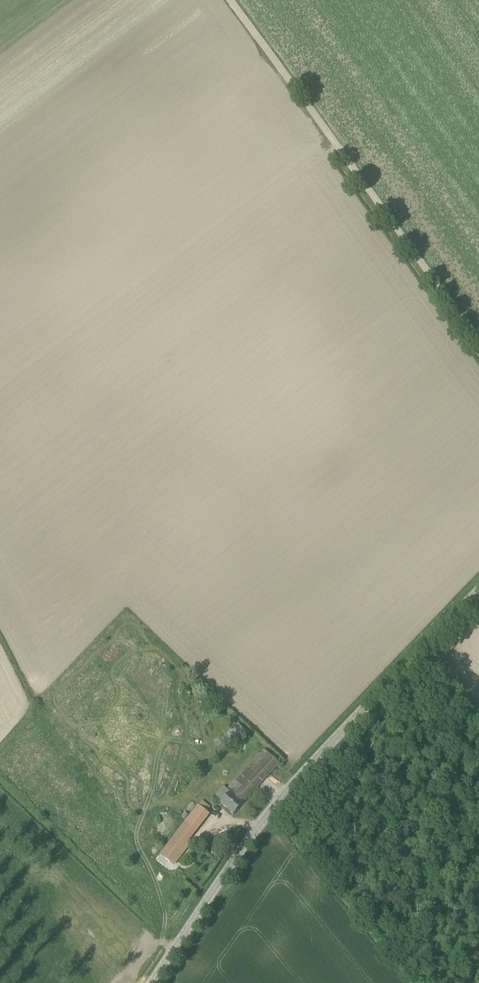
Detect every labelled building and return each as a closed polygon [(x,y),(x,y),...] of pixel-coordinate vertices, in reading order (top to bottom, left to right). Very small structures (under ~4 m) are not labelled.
[(229,732),(237,740),(245,732),(237,724),(229,732)] [(230,793),(221,803),(234,815),(243,804),(280,764),(264,750),(227,789),(230,793)] [(187,843),(197,831),(186,823),(161,856),(174,865),(189,845),(187,843)]
